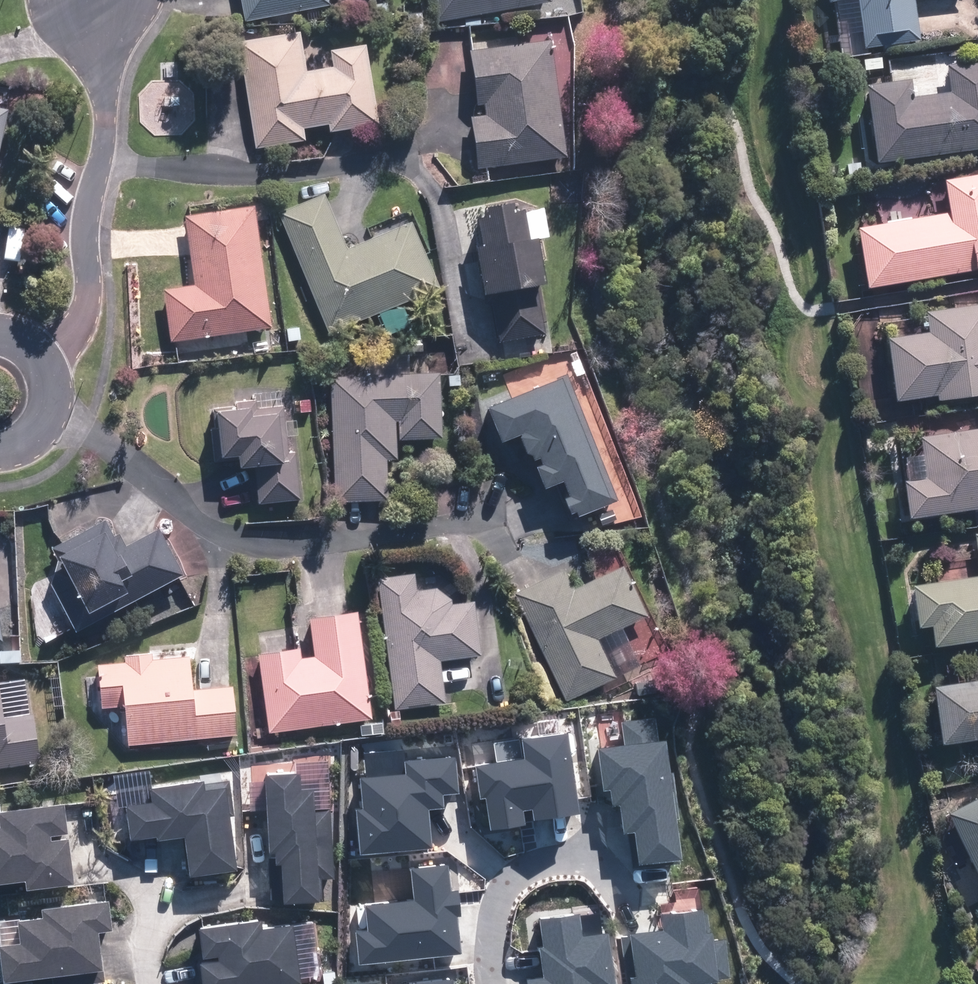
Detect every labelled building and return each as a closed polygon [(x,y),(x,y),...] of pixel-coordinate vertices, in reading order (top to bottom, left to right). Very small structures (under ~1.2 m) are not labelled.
[(240,22),(359,0),(236,0),(240,22)] [(557,1),(557,0),(432,0),(436,23),(557,1)] [(966,35),(961,0),(825,0),(826,3),(835,2),(843,53),(966,35)] [(303,143),(301,127),(325,124),(326,133),(375,126),(364,45),(303,53),(300,33),(274,37),(236,42),(251,150),(303,143)] [(473,115),(467,116),(472,171),(561,163),(550,45),(467,53),(473,115)] [(870,162),(977,149),(977,66),(944,70),(947,93),(906,98),(904,80),(860,85),(870,162)] [(947,212),(852,229),(863,288),(977,268),(977,173),(941,180),(947,212)] [(371,316),(374,315),(383,337),(413,324),(404,302),(432,290),(405,223),(344,249),(320,194),(275,213),(326,335),(371,316)] [(168,342),(198,338),(268,329),(251,207),(182,216),(191,285),(161,289),(168,342)] [(469,297),(489,294),(496,341),(542,334),(528,241),(544,239),(540,208),(471,218),(476,254),(463,256),(469,297)] [(932,395),(933,403),(977,397),(977,306),(921,313),(923,334),(881,339),(889,401),(932,395)] [(383,498),(383,461),(393,461),(393,441),(437,440),(437,376),(382,377),(330,377),(331,499),(383,498)] [(538,490),(553,484),(565,517),(611,499),(564,377),(525,392),(481,409),(494,443),(510,437),(517,456),(524,453),(538,490)] [(235,473),(252,471),(255,504),(296,500),(287,394),(230,399),(231,410),(208,413),(212,460),(234,458),(235,473)] [(916,439),(921,478),(897,481),(901,516),(977,507),(977,431),(916,439)] [(73,634),(161,584),(167,595),(182,586),(175,573),(151,530),(117,549),(101,520),(47,550),(64,579),(47,588),(73,634)] [(974,577),(905,586),(911,629),(925,627),(928,648),(977,641),(977,533),(969,534),(974,577)] [(611,678),(593,640),(642,616),(618,566),(569,590),(559,570),(511,594),(563,702),(611,678)] [(442,703),(437,662),(476,657),(469,602),(448,604),(446,586),(427,588),(425,572),(375,579),(391,709),(442,703)] [(305,620),(308,650),(258,655),(266,733),(367,723),(360,661),(356,615),(305,620)] [(0,644),(0,665),(19,661),(15,641),(0,644)] [(230,689),(189,693),(185,649),(122,655),(122,662),(94,664),(98,710),(119,708),(122,746),(234,736),(230,689)] [(977,737),(977,680),(925,688),(933,744),(977,737)] [(39,761),(32,710),(2,715),(0,704),(0,766),(39,761)] [(145,790),(147,803),(121,806),(125,840),(178,834),(183,875),(229,870),(223,813),(230,812),(226,781),(145,790)] [(974,801),(942,816),(977,890),(977,799),(974,801)] [(18,881),(19,892),(70,885),(66,860),(59,806),(22,811),(0,814),(0,884),(18,881)] [(8,982),(9,983),(30,983),(29,979),(92,973),(88,931),(104,929),(101,898),(34,905),(35,919),(0,923),(0,982),(8,982)] [(256,928),(255,918),(192,927),(197,962),(191,963),(194,983),(280,983),(292,982),(284,925),(256,928)]
